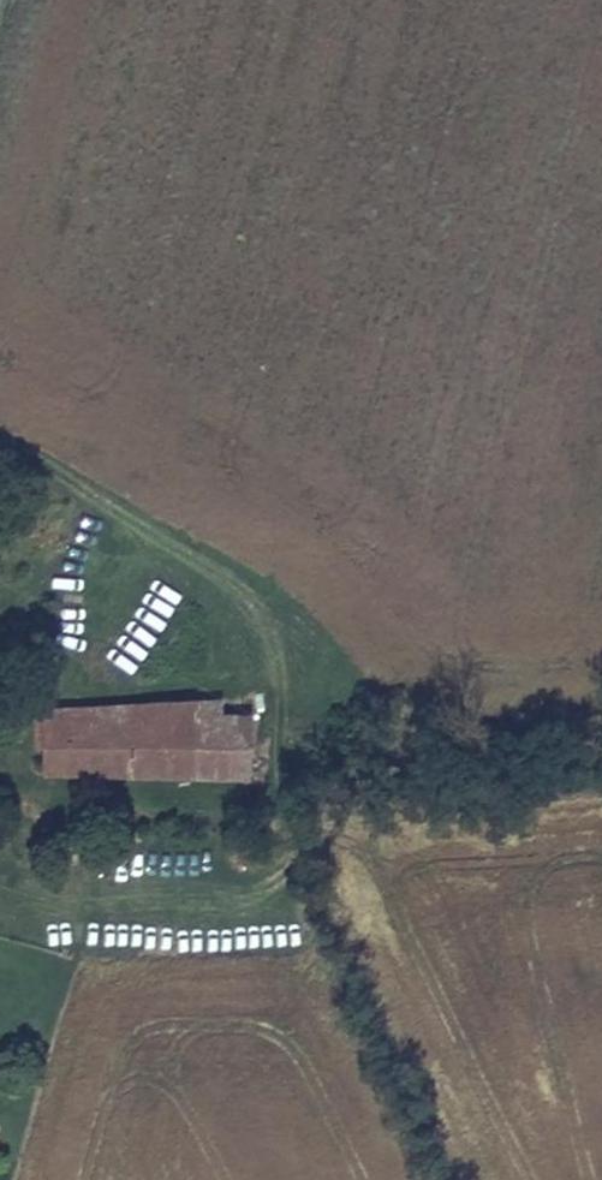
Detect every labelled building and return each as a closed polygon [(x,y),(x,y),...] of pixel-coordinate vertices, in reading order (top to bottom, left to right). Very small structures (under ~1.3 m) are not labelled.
[(41,777),(197,777),(196,704),(42,705),(41,777)] [(218,777),(248,776),(250,718),(216,718),(216,704),(196,704),(197,777),(218,777)]
